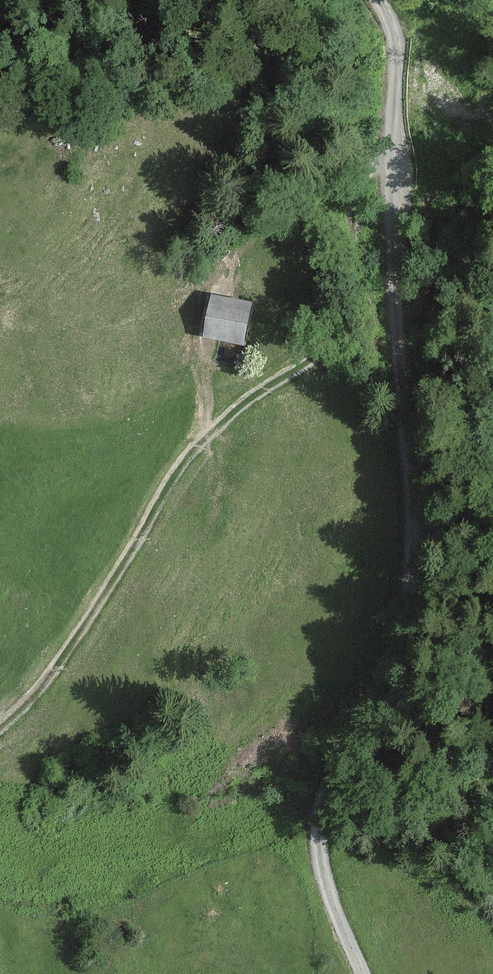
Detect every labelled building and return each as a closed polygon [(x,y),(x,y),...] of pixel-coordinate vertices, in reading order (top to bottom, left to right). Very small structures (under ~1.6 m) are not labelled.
[(244,310),(209,300),(198,341),(233,351),(244,310)]
